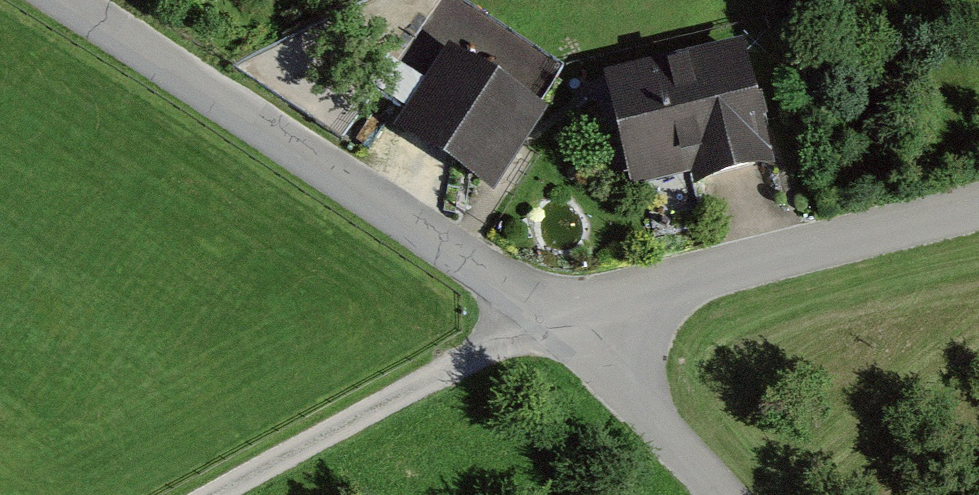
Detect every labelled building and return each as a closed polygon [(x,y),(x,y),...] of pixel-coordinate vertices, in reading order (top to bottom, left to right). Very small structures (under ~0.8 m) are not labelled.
[(465,56),(418,135),(517,193),(564,115),(465,56)] [(760,56),(616,89),(638,182),(715,164),(719,181),(785,166),(760,56)]
